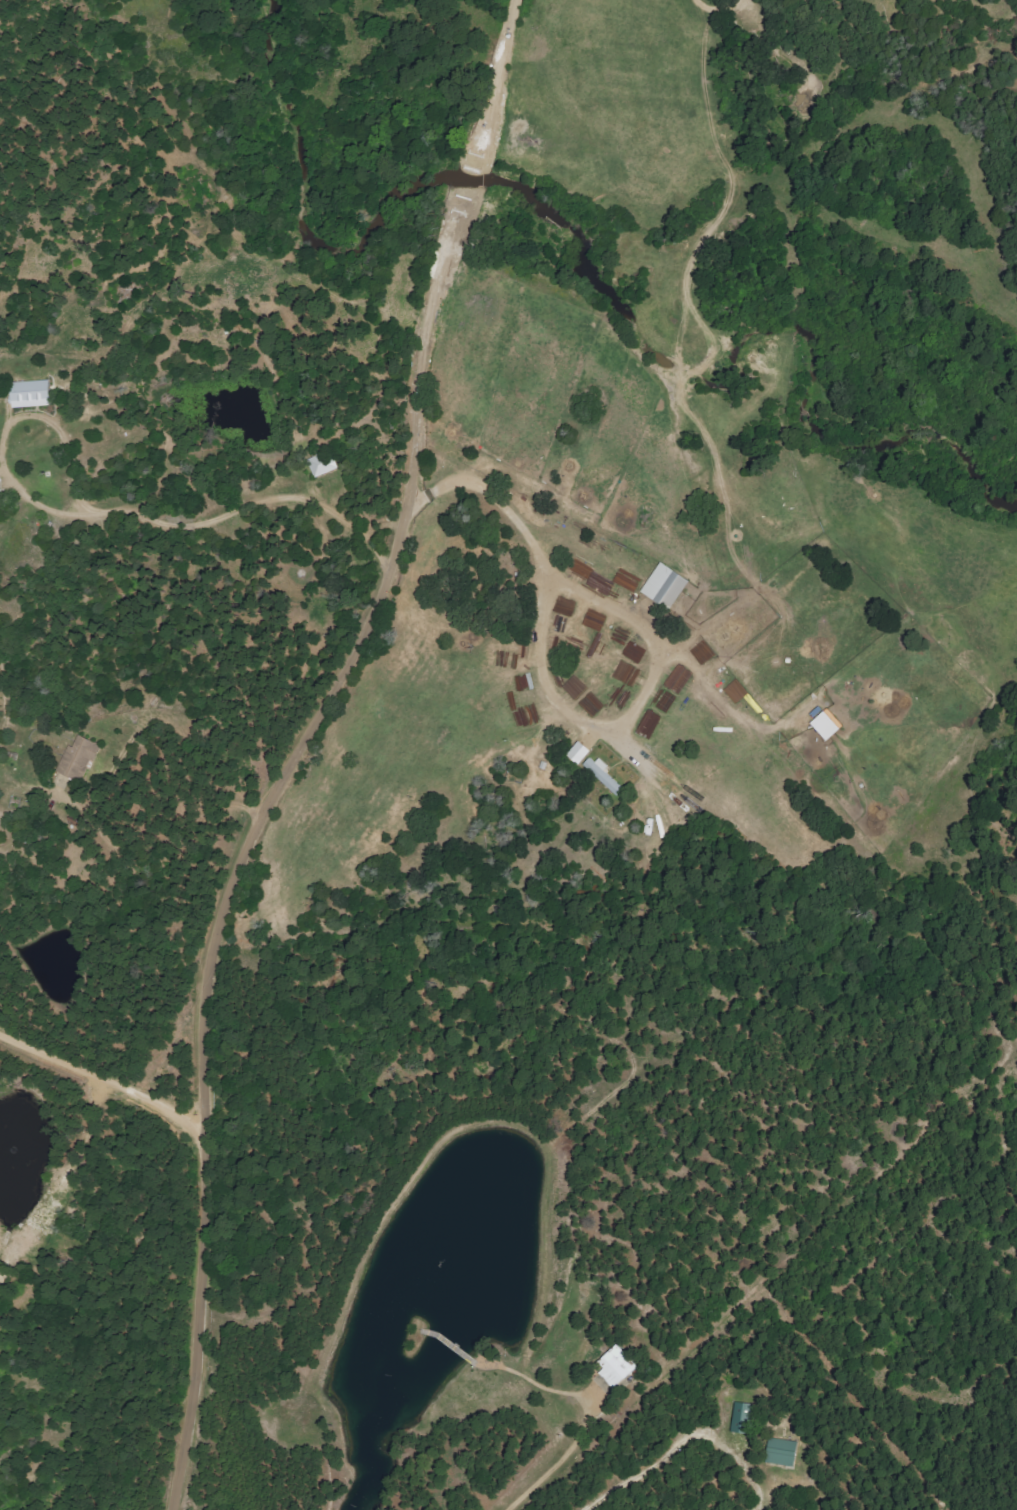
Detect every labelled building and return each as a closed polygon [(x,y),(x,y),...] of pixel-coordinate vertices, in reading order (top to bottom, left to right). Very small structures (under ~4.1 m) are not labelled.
[(57,407),(55,381),(16,383),(17,408),(57,407)] [(342,470),(336,453),(312,462),(319,479),(342,470)] [(693,581),(664,563),(645,594),(673,611),(693,581)] [(825,704),(810,718),(832,741),(847,727),(825,704)] [(104,745),(82,736),(77,749),(70,746),(61,769),(90,781),(104,745)] [(584,766),(595,752),(584,742),(572,756),(584,766)] [(596,756),(586,767),(619,797),(626,789),(608,771),(610,769),(596,756)] [(752,1435),(758,1406),(740,1402),(734,1431),(752,1435)] [(771,1462),(797,1468),(803,1444),(777,1438),(771,1462)]
